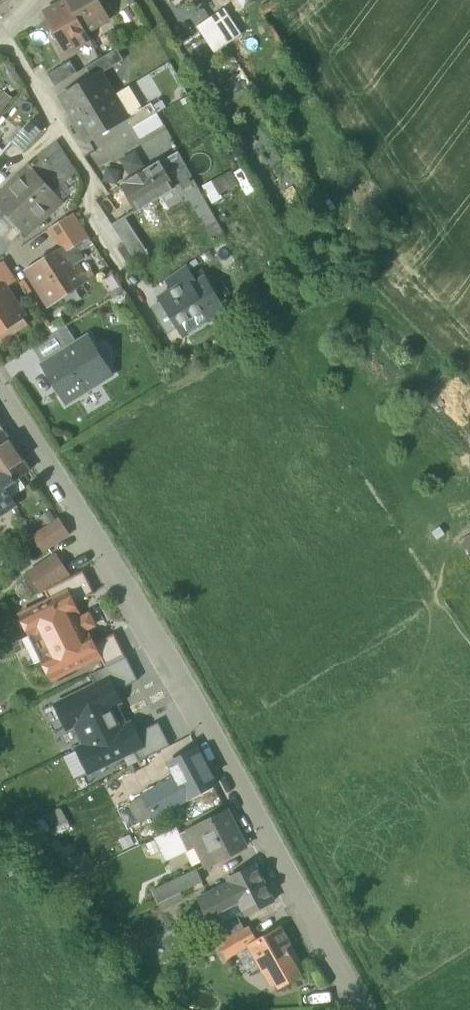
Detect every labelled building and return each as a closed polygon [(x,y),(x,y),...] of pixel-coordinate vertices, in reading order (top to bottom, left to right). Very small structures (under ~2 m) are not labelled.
[(86,32),(68,0),(45,12),(54,28),(52,29),(52,31),(52,33),(54,38),(57,39),(57,40),(58,40),(60,39),(67,52),(89,39),(86,32)] [(86,32),(109,20),(98,0),(68,0),(86,32)] [(224,9),(211,18),(227,44),(242,34),(231,19),(224,9)] [(214,53),(227,44),(211,18),(197,27),(214,53)] [(86,68),(92,78),(100,73),(101,74),(123,60),(117,49),(100,59),(90,65),(86,68)] [(10,57),(0,63),(14,89),(24,83),(10,57)] [(48,74),(55,86),(77,73),(70,61),(48,74)] [(61,96),(75,119),(113,95),(101,74),(100,73),(92,78),(61,96)] [(127,87),(113,95),(127,118),(141,109),(127,87)] [(13,98),(4,91),(0,96),(0,113),(13,98)] [(127,118),(113,95),(75,119),(88,141),(127,118)] [(155,105),(159,112),(166,108),(162,101),(155,105)] [(127,118),(133,128),(157,114),(151,103),(141,109),(127,118)] [(133,128),(140,139),(164,125),(157,114),(133,128)] [(12,141),(25,152),(42,131),(30,120),(23,128),(12,141)] [(0,146),(0,148),(4,151),(12,141),(23,128),(18,124),(0,146)] [(41,157),(63,182),(76,172),(56,143),(41,157)] [(190,199),(200,217),(211,211),(178,152),(160,162),(175,187),(176,187),(184,200),(185,202),(190,199)] [(41,157),(28,168),(51,192),(63,182),(41,157)] [(122,185),(136,211),(159,197),(175,187),(160,162),(122,185)] [(51,192),(28,168),(0,194),(0,204),(3,206),(18,224),(27,233),(61,202),(51,192)] [(232,170),(212,181),(220,195),(240,184),(232,170)] [(222,199),(220,195),(212,181),(202,186),(212,204),(222,199)] [(175,187),(159,197),(167,210),(184,200),(176,187),(175,187)] [(3,206),(0,209),(0,233),(4,237),(18,224),(3,206)] [(223,232),(211,211),(200,217),(212,238),(223,232)] [(74,213),(68,217),(75,230),(82,242),(90,238),(74,213)] [(50,231),(56,241),(59,240),(75,230),(68,217),(53,226),(54,228),(50,231)] [(112,224),(136,261),(148,253),(124,217),(112,224)] [(64,247),(87,281),(95,276),(84,258),(81,254),(76,246),(82,242),(75,230),(59,240),(64,247)] [(82,242),(76,246),(81,254),(95,245),(90,238),(82,242)] [(27,270),(50,306),(77,288),(76,288),(87,281),(64,247),(27,270)] [(3,288),(4,289),(4,288),(15,281),(14,281),(15,280),(4,263),(3,264),(3,263),(0,265),(0,290),(3,288)] [(165,280),(172,290),(194,277),(187,265),(165,280)] [(157,314),(168,332),(177,327),(205,310),(208,315),(223,306),(205,277),(197,282),(194,277),(172,290),(160,298),(161,300),(166,309),(157,314)] [(22,316),(22,315),(4,288),(4,289),(3,288),(0,290),(0,331),(22,316)] [(152,306),(157,314),(166,309),(161,300),(152,306)] [(205,310),(177,327),(183,336),(226,310),(223,306),(208,315),(205,310)] [(0,331),(0,345),(29,325),(22,316),(0,331)] [(58,331),(69,348),(77,343),(66,326),(58,331)] [(32,347),(43,364),(69,348),(58,331),(32,347)] [(58,391),(66,404),(113,374),(107,365),(108,365),(108,364),(110,362),(112,358),(112,354),(111,351),(109,348),(106,345),(103,344),(99,343),(95,344),(95,345),(89,335),(77,343),(69,348),(43,364),(41,365),(50,378),(53,376),(61,389),(58,391)] [(50,378),(58,391),(61,389),(53,376),(50,378)] [(2,488),(3,488),(19,477),(30,470),(5,432),(0,435),(0,485),(2,488)] [(26,488),(19,477),(3,488),(10,498),(26,488)] [(15,505),(10,498),(3,488),(2,488),(0,485),(0,515),(15,505)] [(36,536),(44,548),(66,534),(58,522),(36,536)] [(460,541),(469,558),(469,535),(460,541)] [(84,570),(70,578),(56,556),(30,573),(43,592),(45,590),(50,600),(68,591),(74,603),(95,593),(84,570)] [(41,658),(52,680),(100,656),(94,643),(90,634),(86,636),(84,631),(78,619),(75,614),(79,612),(74,603),(68,591),(50,600),(20,614),(30,636),(36,633),(47,656),(41,658)] [(87,614),(78,619),(84,631),(93,626),(87,614)] [(100,656),(105,666),(126,656),(115,633),(94,643),(100,656)] [(110,679),(116,691),(138,680),(126,657),(91,675),(96,685),(110,679)] [(116,691),(110,679),(96,685),(69,699),(79,720),(73,723),(74,725),(84,746),(127,725),(117,704),(121,702),(116,691)] [(68,728),(74,725),(73,723),(79,720),(69,699),(56,705),(68,728)] [(158,722),(136,733),(143,746),(134,750),(139,761),(170,746),(158,722)] [(131,723),(127,725),(84,746),(77,749),(78,750),(89,771),(89,772),(134,750),(143,746),(136,733),(131,723)] [(166,783),(177,804),(217,783),(198,748),(168,763),(176,777),(166,783)] [(89,771),(78,750),(63,757),(74,778),(89,771)] [(145,794),(156,815),(177,804),(166,783),(145,794)] [(130,803),(141,824),(156,815),(145,794),(130,803)] [(47,815),(58,835),(70,828),(59,808),(47,815)] [(196,847),(206,866),(245,847),(227,811),(180,834),(188,850),(196,847)] [(166,861),(188,850),(180,834),(177,827),(155,838),(166,861)] [(228,878),(230,882),(240,901),(245,911),(247,915),(274,901),(255,864),(228,878)] [(153,890),(158,902),(202,881),(197,869),(153,890)] [(208,917),(240,901),(230,882),(198,898),(208,917)] [(208,917),(213,926),(237,914),(245,911),(240,901),(208,917)] [(213,926),(220,940),(244,928),(237,914),(213,926)] [(249,926),(244,928),(220,940),(217,941),(226,958),(238,952),(249,946),(248,945),(256,940),(249,926)] [(268,968),(277,983),(299,971),(285,947),(291,944),(281,927),(256,940),(248,945),(249,946),(263,971),(268,968)] [(285,947),(299,971),(304,968),(291,944),(285,947)] [(263,971),(249,946),(238,952),(252,977),(263,971)] [(301,975),(299,971),(277,983),(279,987),(301,975)]
